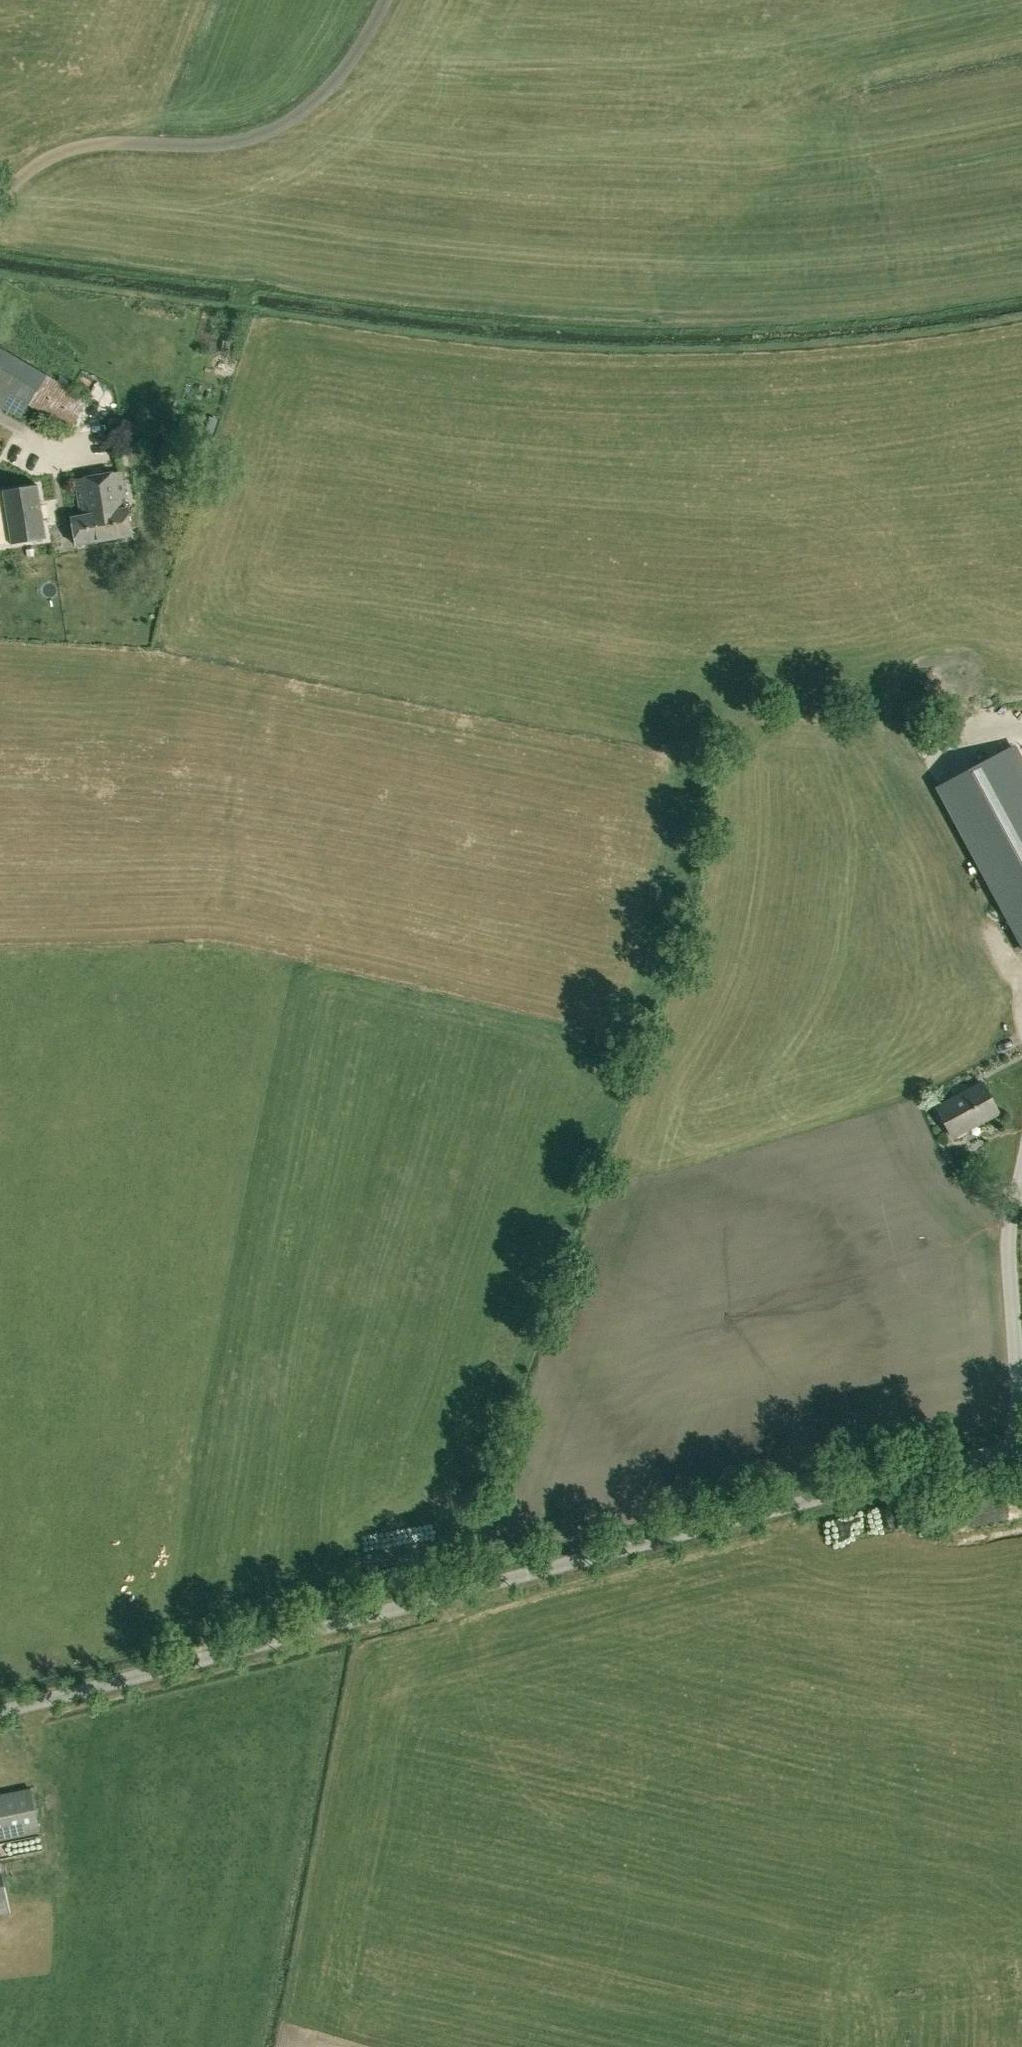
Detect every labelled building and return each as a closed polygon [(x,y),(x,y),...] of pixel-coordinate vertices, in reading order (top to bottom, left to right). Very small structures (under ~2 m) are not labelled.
[(0,349),(0,408),(19,419),(29,405),(70,431),(87,401),(1,348),(0,349)] [(132,536),(121,473),(75,481),(82,516),(72,518),(77,546),(132,536)] [(178,483),(195,488),(197,479),(181,474),(178,483)] [(38,485),(3,491),(11,544),(47,539),(38,485)] [(936,788),(1021,948),(1021,760),(1014,746),(936,788)] [(999,1113),(982,1083),(937,1107),(953,1137),(999,1113)] [(31,1789),(0,1795),(0,1839),(39,1831),(31,1789)] [(11,1912),(2,1873),(0,1874),(0,1914),(11,1912)]
